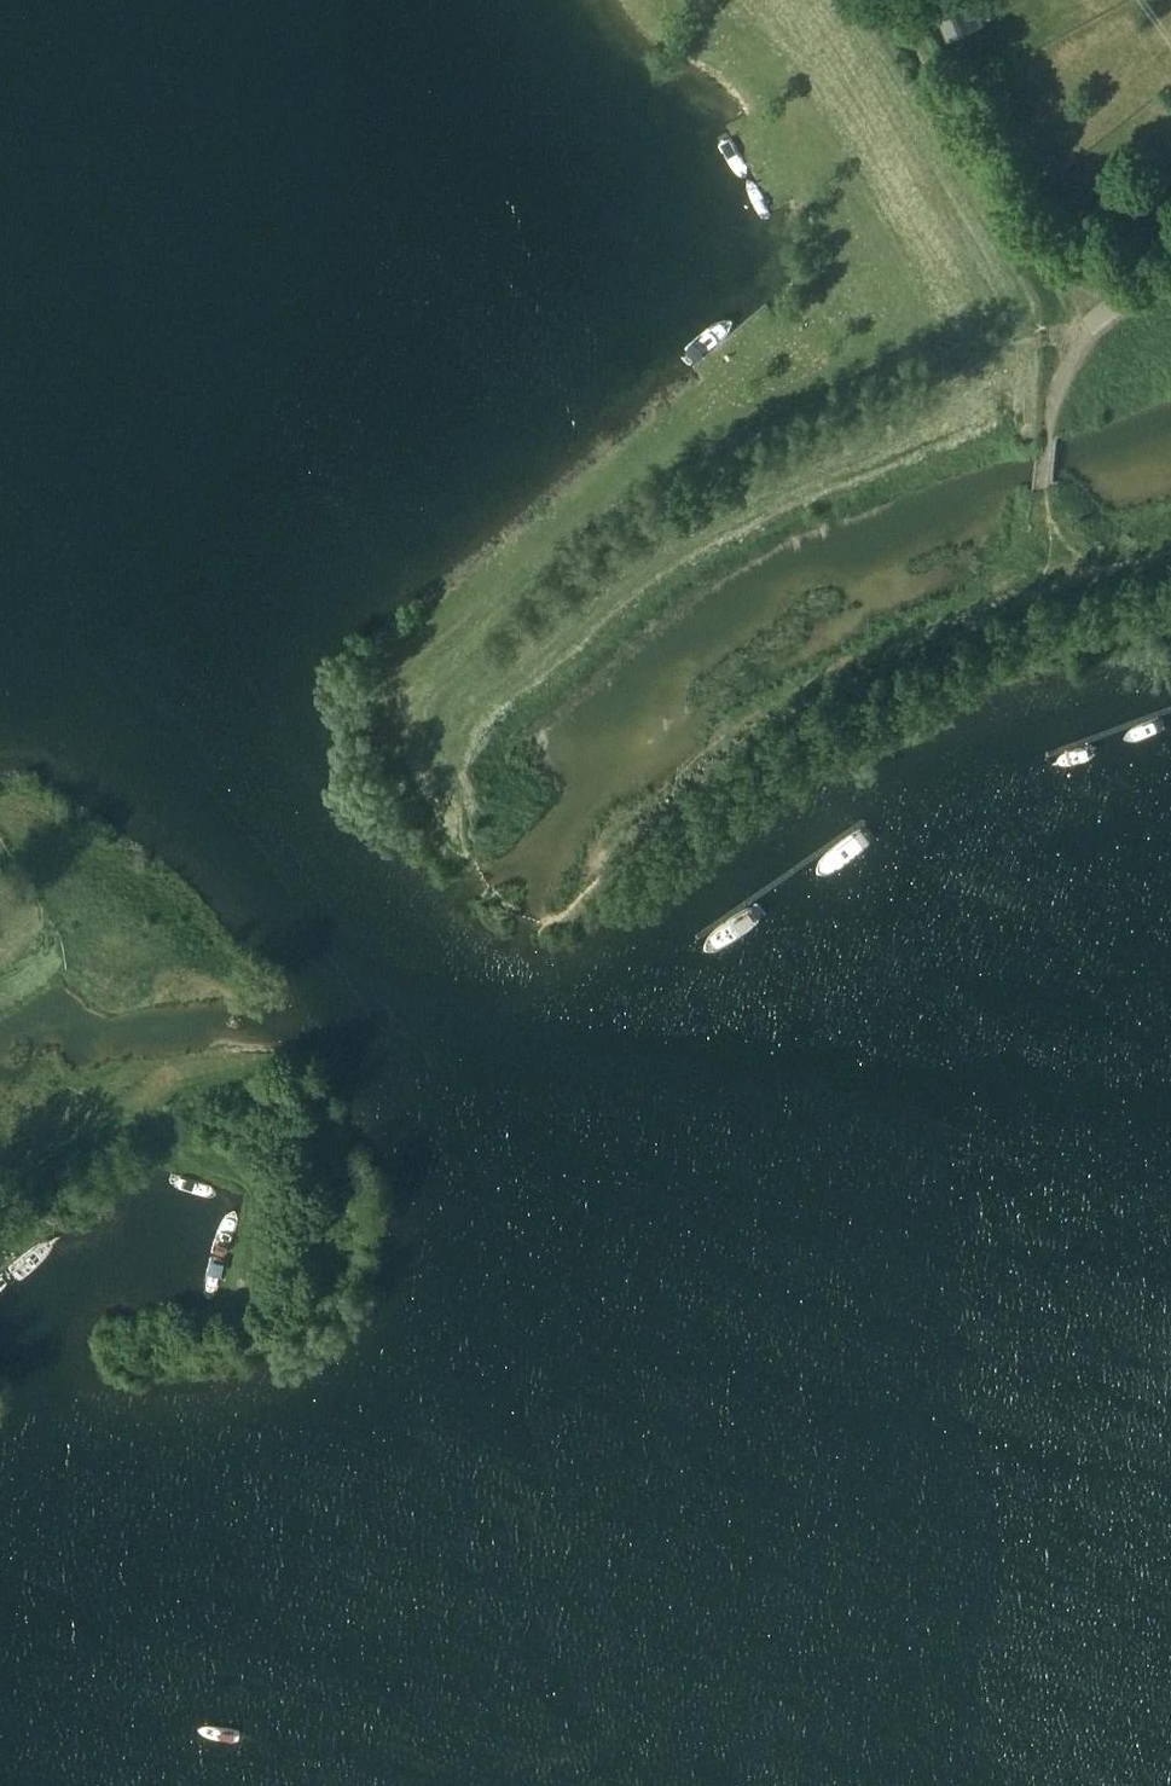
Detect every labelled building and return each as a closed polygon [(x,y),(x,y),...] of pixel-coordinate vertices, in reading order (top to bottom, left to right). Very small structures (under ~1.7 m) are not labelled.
[(957,31),(982,24),(975,0),(953,0),(949,1),(957,31)]
